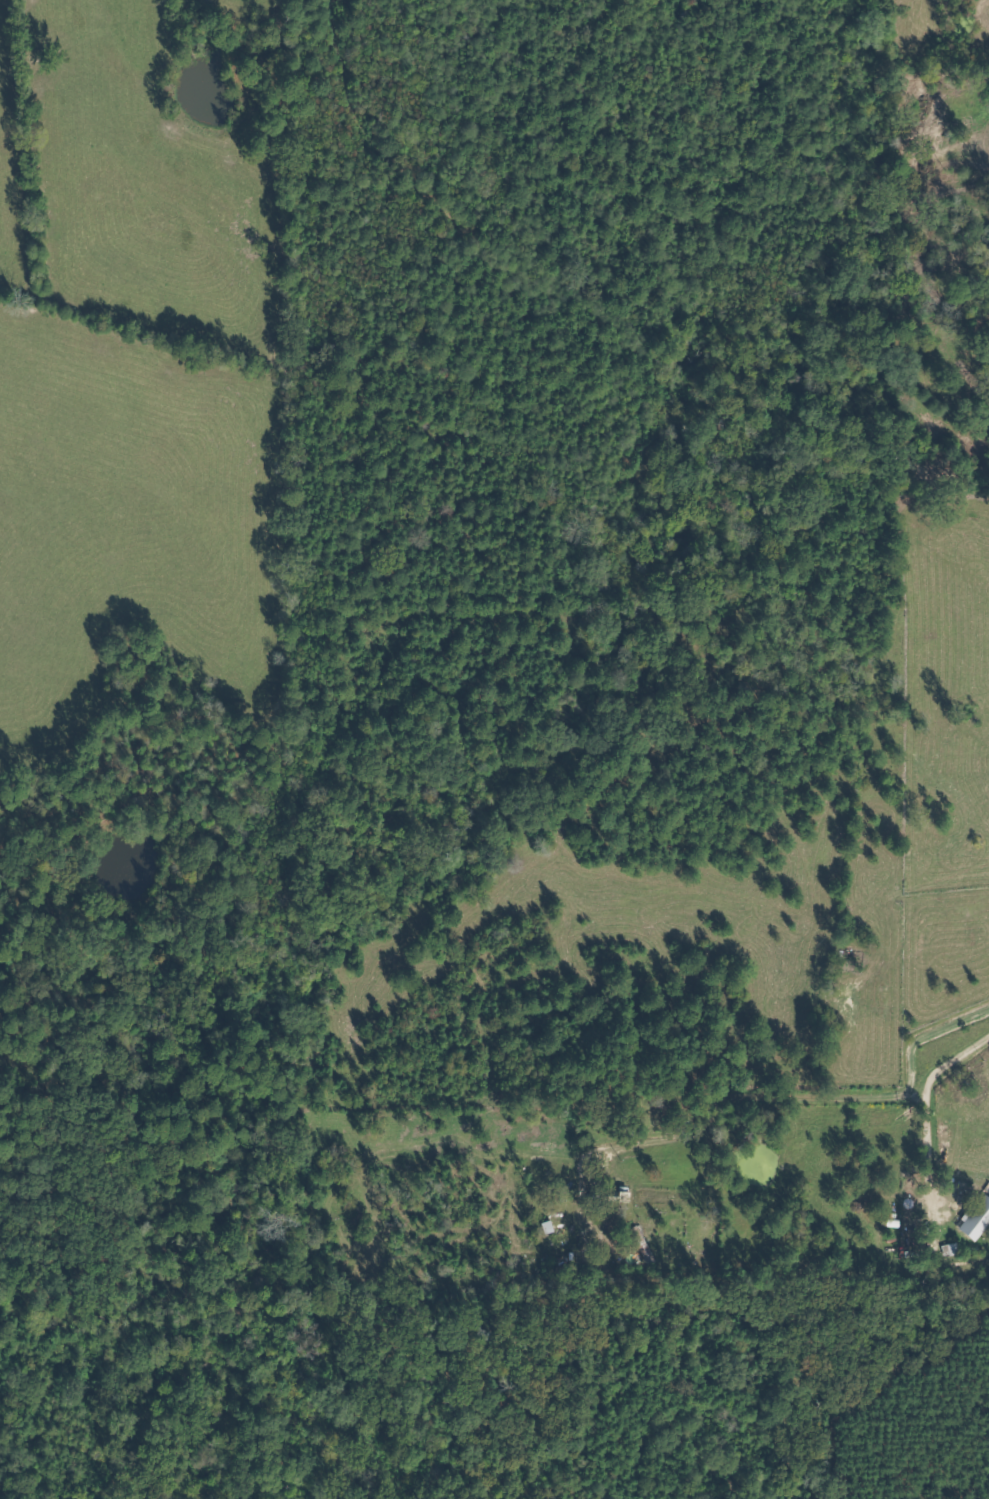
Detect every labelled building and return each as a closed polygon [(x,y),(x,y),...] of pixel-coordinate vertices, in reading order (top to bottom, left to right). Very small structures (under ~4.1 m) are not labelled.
[(988,1230),(988,1196),(986,1195),(964,1232),(982,1243),(988,1230)]
